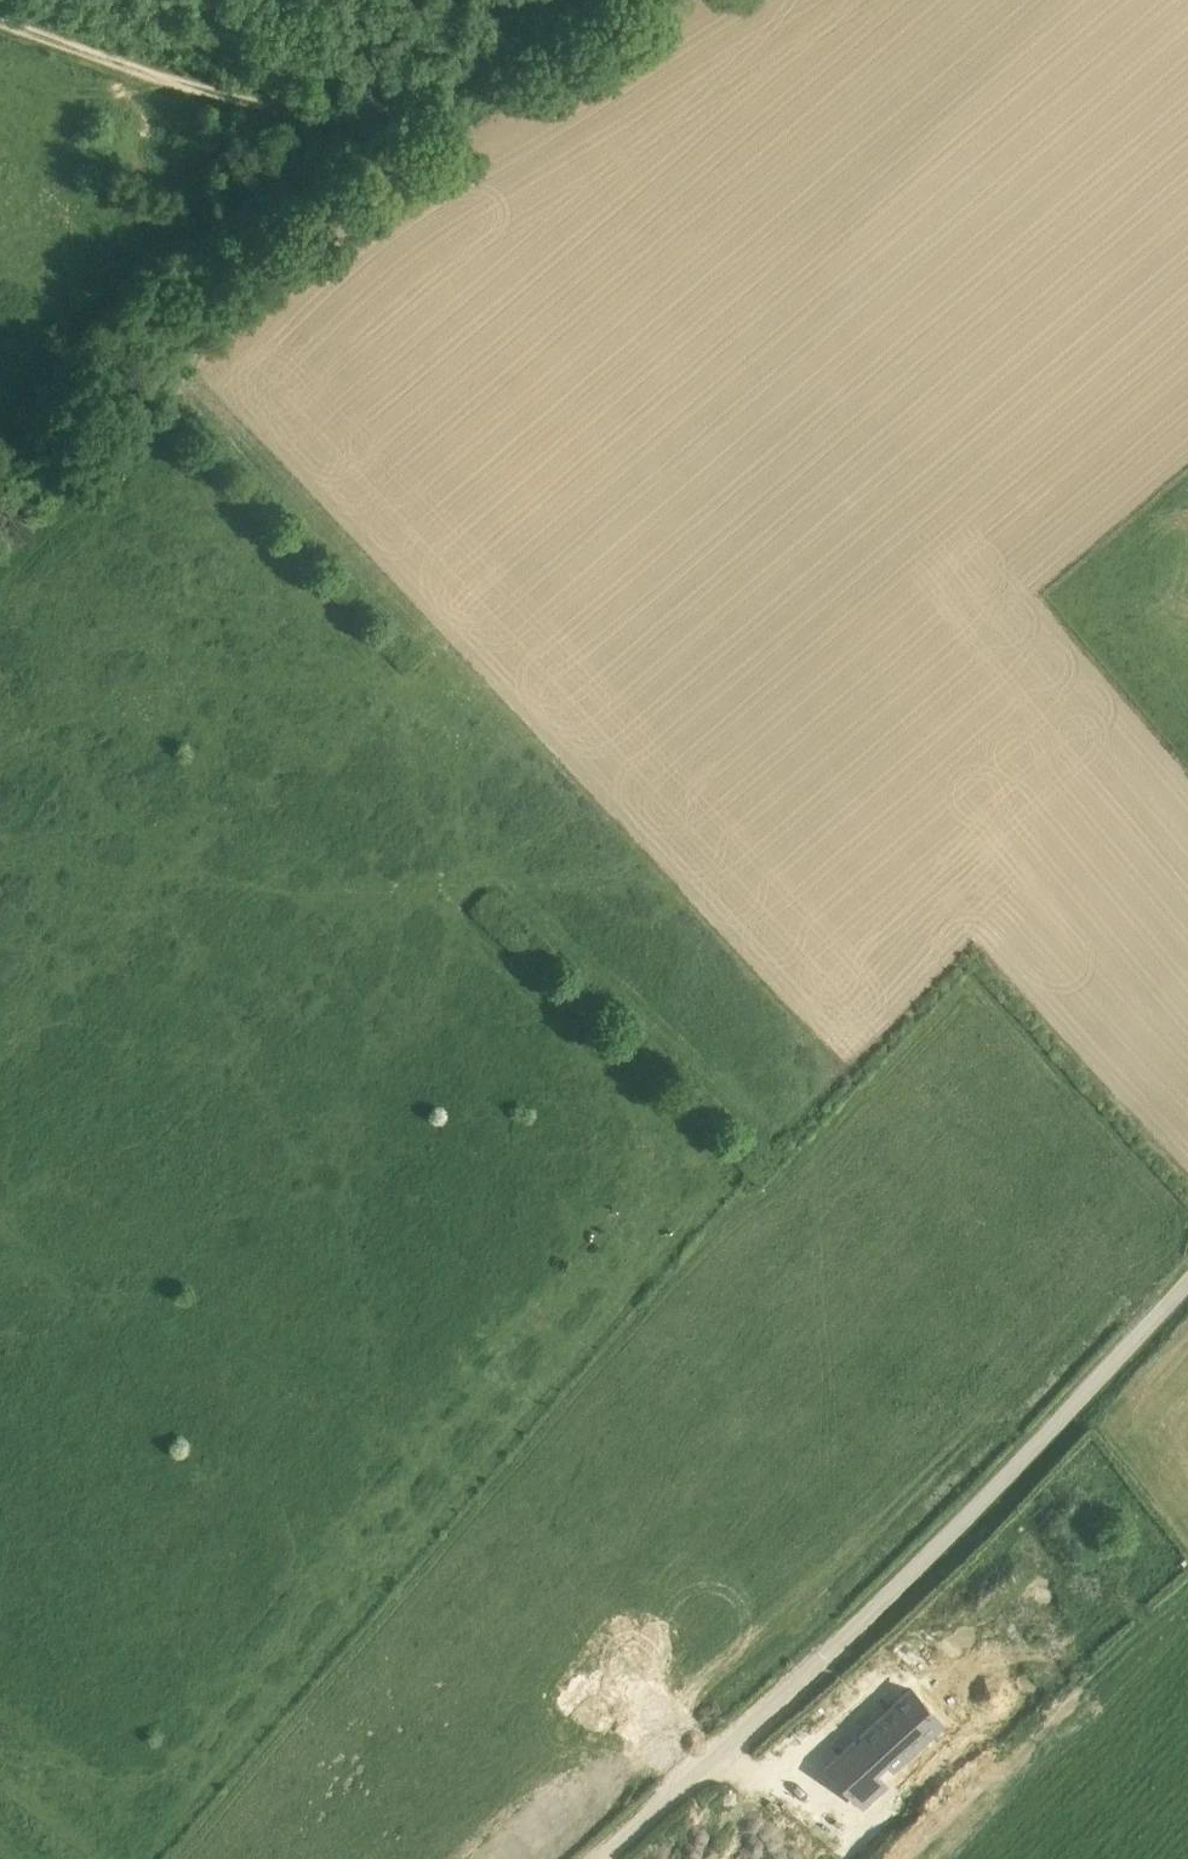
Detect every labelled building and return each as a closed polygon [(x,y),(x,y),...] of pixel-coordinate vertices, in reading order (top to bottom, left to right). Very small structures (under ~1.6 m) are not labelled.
[(912,1690),(862,1735),(891,1767),(941,1723),(912,1690)] [(855,1741),(828,1766),(862,1804),(885,1783),(868,1763),(871,1760),(855,1741)]
